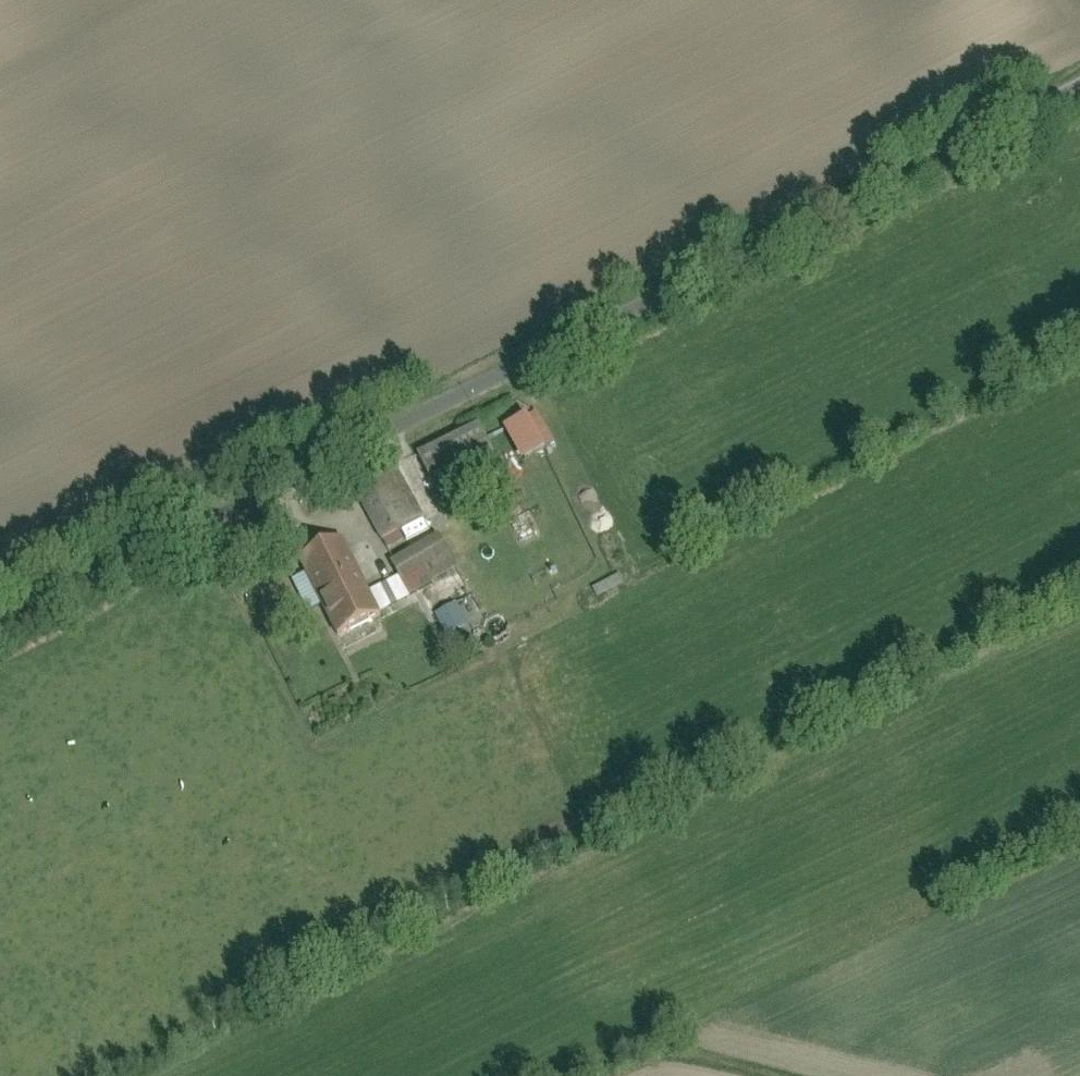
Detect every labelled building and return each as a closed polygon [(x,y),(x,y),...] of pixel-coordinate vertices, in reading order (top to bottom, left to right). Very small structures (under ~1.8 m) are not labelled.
[(539,409),(507,428),(527,464),(560,445),(539,409)] [(483,423),(417,453),(438,500),(504,469),(483,423)] [(367,508),(391,550),(431,528),(408,486),(367,508)] [(301,552),(341,641),(390,619),(350,530),(301,552)] [(418,593),(460,570),(442,536),(399,558),(418,593)] [(463,600),(437,614),(449,638),(476,625),(463,600)]
